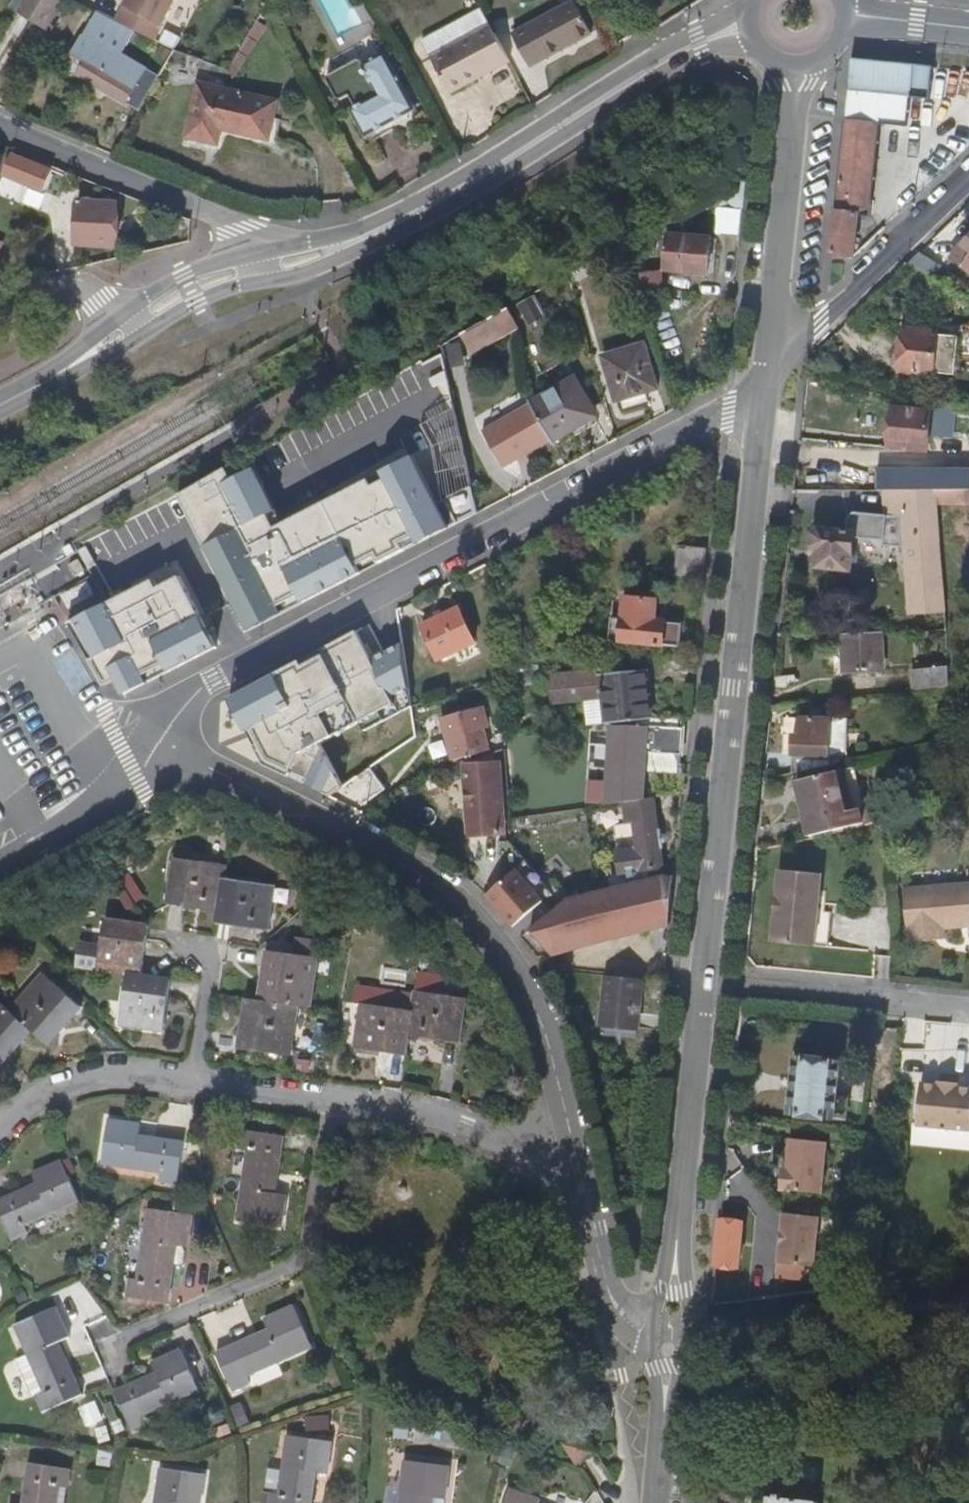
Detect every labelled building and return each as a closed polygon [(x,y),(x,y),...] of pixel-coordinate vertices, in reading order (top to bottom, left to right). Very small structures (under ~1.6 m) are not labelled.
[(34,23),(48,0),(28,0),(19,14),(34,23)] [(34,23),(47,30),(65,0),(48,0),(34,23)] [(119,22),(127,26),(156,39),(177,0),(130,0),(119,22)] [(576,2),(514,36),(531,68),(593,35),(576,2)] [(111,54),(127,26),(119,22),(100,12),(72,59),(83,65),(77,74),(127,104),(147,70),(123,56),(121,58),(111,54)] [(452,94),(511,62),(492,26),(432,56),(452,94)] [(356,62),(327,78),(325,84),(334,101),(339,103),(349,97),(355,110),(351,113),(366,139),(416,112),(387,57),(365,68),(361,63),(356,62)] [(852,59),(849,91),(912,97),(929,99),(933,67),(852,59)] [(279,103),(200,85),(188,138),(220,144),(223,130),(270,140),(279,103)] [(912,97),(849,91),(846,119),(879,124),(909,125),(912,97)] [(879,124),(846,119),(832,254),(855,256),(859,214),(869,215),(879,124)] [(26,184),(34,163),(14,155),(0,188),(0,198),(5,200),(14,180),(26,184)] [(34,163),(26,184),(56,196),(64,176),(34,163)] [(746,182),(732,181),(729,208),(744,209),(746,182)] [(722,193),(710,198),(710,206),(720,207),(722,193)] [(118,204),(79,202),(77,245),(115,247),(118,204)] [(712,238),(671,234),(666,270),(708,275),(712,238)] [(952,261),(968,275),(968,239),(952,261)] [(916,256),(904,267),(938,286),(944,275),(916,256)] [(638,291),(664,288),(662,270),(636,273),(638,291)] [(535,295),(517,305),(529,327),(548,317),(535,295)] [(518,328),(509,309),(468,332),(473,354),(518,328)] [(899,376),(933,379),(937,336),(903,332),(899,376)] [(645,343),(602,356),(617,402),(660,388),(645,343)] [(244,618),(252,633),(478,516),(443,350),(180,496),(244,618)] [(576,378),(530,404),(551,441),(597,414),(576,378)] [(551,441),(530,404),(483,431),(504,468),(551,441)] [(954,412),(934,408),(932,413),(892,410),(888,450),(927,453),(929,440),(950,441),(954,412)] [(878,493),(900,493),(937,493),(968,493),(968,471),(878,472),(878,493)] [(937,493),(900,493),(909,617),(944,616),(937,508),(937,493)] [(937,493),(937,508),(968,507),(968,493),(937,493)] [(817,554),(816,569),(851,573),(854,534),(819,531),(813,537),(813,551),(817,554)] [(674,577),(704,580),(707,549),(678,546),(674,577)] [(81,562),(71,568),(78,579),(87,573),(81,562)] [(113,597),(70,619),(115,706),(221,652),(181,576),(160,587),(154,576),(113,597)] [(610,617),(608,642),(680,647),(682,623),(656,620),(657,601),(623,598),(621,618),(610,617)] [(474,644),(459,610),(441,618),(422,627),(437,660),(474,644)] [(264,763),(330,796),(417,737),(402,643),(393,648),(384,652),(370,625),(228,697),(250,737),(264,763)] [(884,634),(842,636),(843,674),(885,672),(884,634)] [(56,660),(73,694),(88,687),(71,653),(56,660)] [(911,673),(912,693),(949,690),(948,669),(911,673)] [(586,725),(639,720),(652,720),(649,670),(599,675),(599,672),(550,677),(553,705),(584,703),(586,725)] [(486,757),(504,750),(503,734),(495,736),(496,742),(487,745),(483,728),(489,727),(484,709),(441,719),(451,758),(483,751),(486,757)] [(610,729),(606,806),(624,803),(644,800),(646,752),(683,756),(684,716),(652,720),(639,720),(639,729),(610,729)] [(800,758),(799,775),(856,763),(857,721),(785,718),(783,756),(800,758)] [(466,763),(462,765),(467,837),(499,834),(495,763),(466,763)] [(854,770),(837,774),(847,814),(862,810),(864,810),(854,770)] [(796,783),(809,840),(866,826),(862,810),(847,814),(837,774),(796,783)] [(659,831),(654,799),(644,800),(624,803),(625,823),(633,822),(636,849),(616,851),(619,875),(663,871),(662,852),(665,852),(662,831),(659,831)] [(217,911),(221,881),(223,867),(172,860),(166,905),(217,911)] [(520,869),(487,895),(499,909),(513,926),(545,900),(520,869)] [(782,945),(832,950),(836,915),(830,914),(831,900),(825,899),(827,877),(790,873),(782,945)] [(125,905),(142,900),(135,874),(117,879),(125,905)] [(550,956),(670,926),(674,876),(662,877),(566,900),(530,932),(550,956)] [(273,887),(221,881),(217,911),(215,924),(266,932),(273,887)] [(903,939),(929,937),(929,931),(942,930),(968,928),(968,886),(899,892),(903,939)] [(126,976),(141,977),(147,928),(104,922),(97,972),(126,976)] [(929,937),(903,939),(904,945),(942,942),(942,930),(929,931),(929,937)] [(265,952),(258,1000),(297,1006),(311,1008),(318,960),(320,944),(294,940),(292,956),(265,952)] [(414,992),(411,1012),(408,1037),(458,1044),(465,1000),(441,997),(444,977),(417,974),(414,992)] [(42,975),(9,1014),(29,1032),(47,1047),(80,1009),(42,975)] [(171,982),(141,977),(126,976),(120,1025),(165,1031),(171,982)] [(637,1030),(643,980),(604,976),(601,1027),(637,1030)] [(297,1006),(258,1000),(246,1000),(239,1048),(291,1056),(297,1006)] [(408,1037),(411,1012),(361,1005),(355,1048),(405,1055),(408,1037)] [(9,1014),(0,1006),(0,1065),(29,1032),(9,1014)] [(791,1117),(845,1121),(847,1099),(837,1098),(840,1067),(797,1061),(791,1117)] [(958,1084),(958,1080),(939,1078),(938,1083),(920,1081),(916,1126),(968,1130),(968,1085),(958,1084)] [(140,1124),(108,1120),(102,1164),(160,1173),(159,1180),(177,1183),(183,1144),(138,1137),(140,1124)] [(282,1137),(242,1132),(240,1150),(248,1151),(237,1222),(280,1228),(285,1196),(275,1194),(282,1137)] [(831,1144),(795,1141),(791,1170),(787,1170),(785,1191),(826,1195),(831,1144)] [(33,1177),(36,1185),(0,1201),(0,1217),(10,1240),(29,1231),(26,1226),(79,1203),(62,1162),(33,1177)] [(174,1201),(172,1213),(148,1210),(137,1280),(129,1280),(127,1299),(167,1304),(176,1247),(187,1248),(193,1216),(190,1216),(192,1202),(174,1201)] [(782,1265),(818,1269),(823,1219),(787,1215),(782,1265)] [(742,1225),(719,1224),(714,1267),(738,1268),(742,1225)] [(250,1383),(247,1376),(311,1347),(295,1308),(265,1320),(268,1330),(216,1353),(232,1391),(250,1383)] [(36,1395),(43,1412),(82,1396),(59,1343),(69,1339),(56,1309),(16,1327),(42,1391),(36,1395)] [(156,1374),(114,1392),(129,1430),(148,1422),(145,1414),(198,1390),(182,1351),(152,1364),(156,1374)] [(95,1402),(79,1408),(87,1428),(103,1422),(95,1402)] [(308,1432),(328,1430),(327,1417),(307,1418),(308,1432)] [(596,1452),(584,1435),(566,1445),(578,1464),(596,1452)] [(271,1502),(311,1502),(316,1474),(326,1475),(332,1443),(287,1437),(279,1493),(272,1494),(271,1502)] [(404,1462),(399,1502),(431,1502),(432,1498),(444,1499),(448,1467),(404,1462)] [(23,1502),(64,1502),(70,1472),(28,1466),(23,1502)] [(204,1475),(160,1469),(155,1502),(200,1502),(204,1475)] [(510,1491),(505,1502),(538,1502),(539,1502),(510,1491)]
